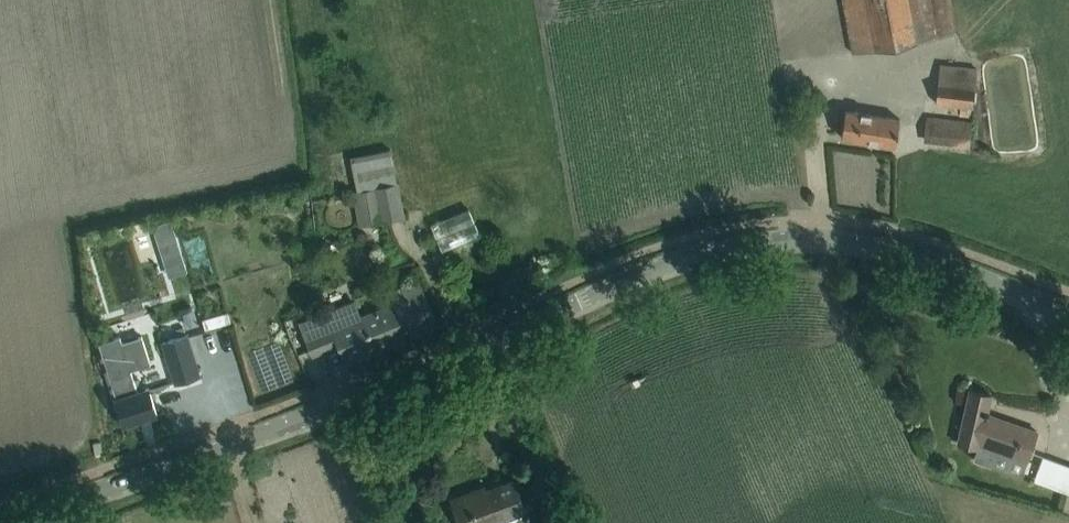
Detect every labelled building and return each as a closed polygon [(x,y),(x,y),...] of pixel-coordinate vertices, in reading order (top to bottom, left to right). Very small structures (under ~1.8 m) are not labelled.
[(852,54),(954,34),(948,0),(842,0),(852,54)] [(976,68),(940,63),(935,103),(971,108),(976,68)] [(845,109),(844,114),(841,136),(895,145),(899,118),(845,109)] [(971,122),(927,116),(924,138),(968,143),(971,122)] [(360,227),(404,217),(388,148),(349,157),(356,191),(352,191),(360,227)] [(171,220),(154,225),(160,246),(165,263),(183,257),(178,241),(171,220)] [(398,320),(404,335),(436,322),(418,279),(391,290),(396,302),(403,318),(398,320)] [(377,346),(364,315),(361,316),(355,299),(299,321),(312,355),(335,346),(341,361),(377,346)] [(377,346),(404,335),(398,320),(403,318),(396,302),(364,315),(377,346)] [(183,312),(187,322),(194,320),(190,309),(183,312)] [(187,334),(161,342),(174,384),(200,376),(187,334)] [(118,337),(99,343),(106,366),(116,397),(115,398),(117,402),(123,423),(157,413),(150,392),(149,387),(137,391),(130,370),(144,365),(149,364),(140,336),(120,342),(118,337)] [(969,390),(964,411),(957,441),(979,446),(980,444),(1026,460),(1037,430),(1007,420),(1005,423),(992,420),(993,415),(990,414),(990,410),(987,410),(991,394),(990,394),(988,400),(969,395),(970,390),(969,390)] [(514,479),(483,490),(484,493),(476,496),(474,490),(451,499),(460,522),(490,522),(508,516),(510,522),(512,522),(528,517),(514,479)]
